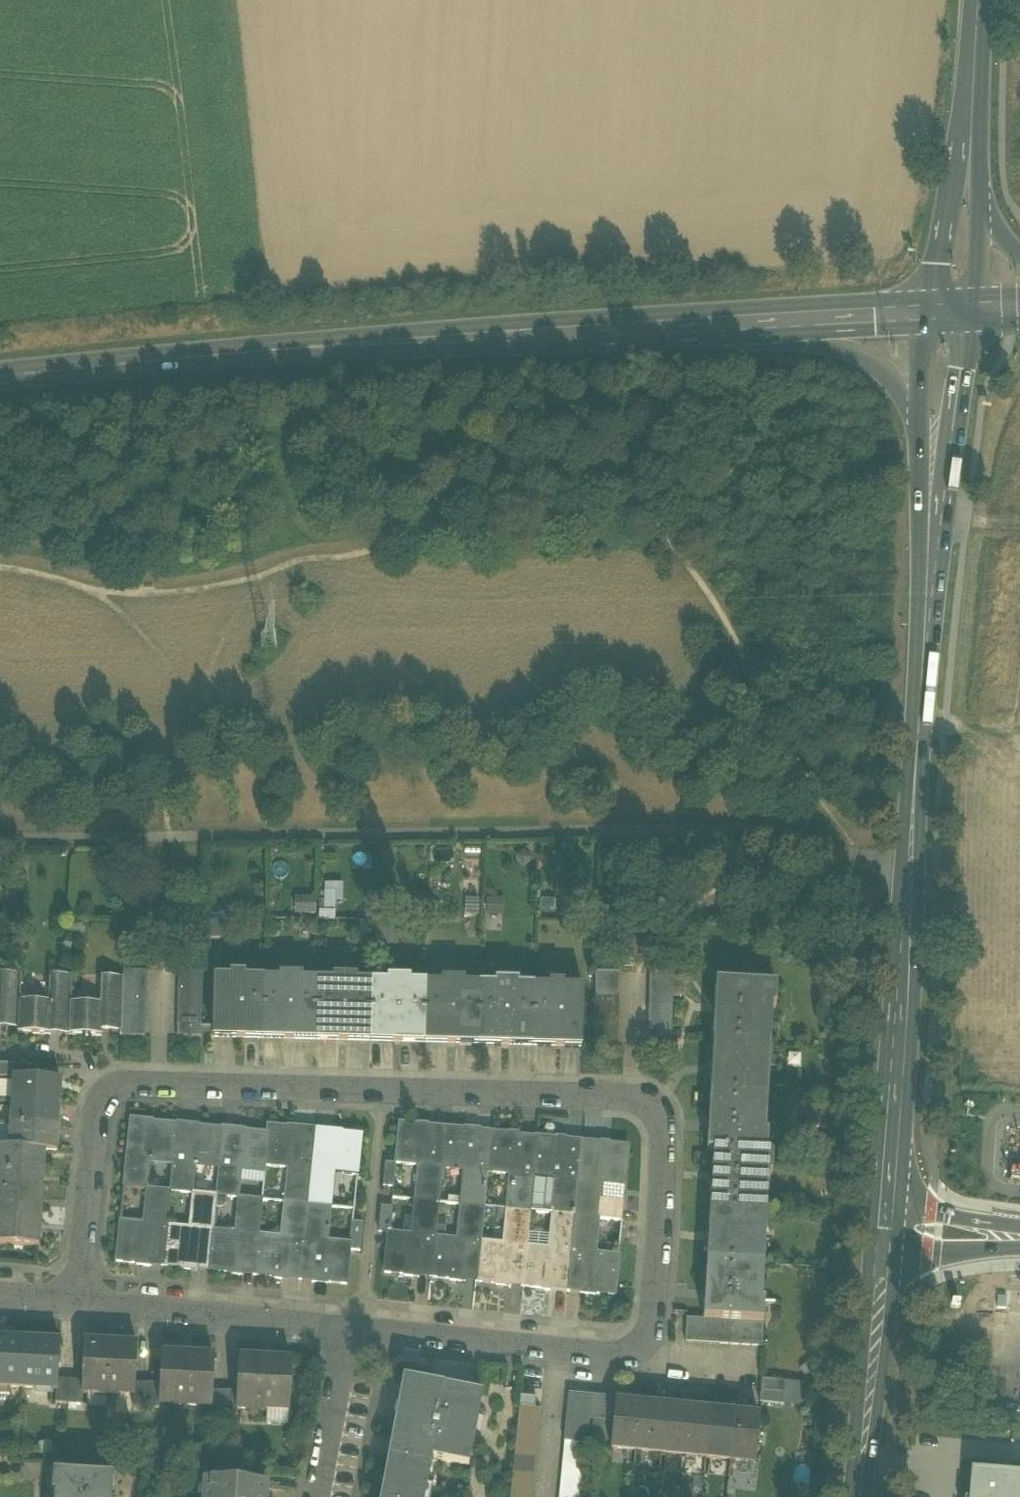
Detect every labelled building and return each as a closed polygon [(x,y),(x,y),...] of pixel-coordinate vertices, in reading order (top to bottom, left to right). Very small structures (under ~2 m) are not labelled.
[(325,882),(325,905),(342,905),(343,883),(325,882)] [(295,914),(315,913),(315,896),(294,896),(295,914)] [(123,979),(123,984),(147,985),(147,973),(123,972),(123,979)] [(178,973),(178,984),(202,985),(202,973),(178,973)] [(595,973),(595,995),(619,996),(619,973),(595,973)] [(19,1027),(20,1003),(20,975),(0,975),(0,1027),(19,1027)] [(212,1041),(262,1042),(264,981),(245,980),(245,976),(230,975),(230,980),(214,980),(212,1035),(212,1041)] [(651,975),(650,997),(673,998),(674,975),(651,975)] [(50,1029),(70,1030),(71,1005),(71,978),(51,977),(50,1004),(20,1003),(19,1027),(18,1035),(50,1036),(50,1029)] [(262,1042),(316,1044),(318,982),(302,982),(302,977),(278,977),(278,981),(264,981),(262,1042)] [(316,1044),(370,1045),(372,984),(356,983),(357,979),(333,978),(333,983),(318,982),(316,1044)] [(99,1006),(71,1005),(70,1030),(69,1037),(101,1038),(101,1031),(121,1032),(121,1026),(122,1015),(122,1005),(122,994),(123,984),(123,979),(100,979),(99,1006)] [(370,1045),(424,1046),(426,985),(412,985),(412,980),(386,979),(386,984),(372,984),(370,1045)] [(424,1046),(478,1048),(480,987),(465,986),(465,981),(442,981),(442,986),(426,985),(424,1046)] [(478,1048),(532,1049),(534,988),(518,988),(518,983),(495,982),(495,987),(480,987),(478,1048)] [(714,983),(711,1043),(763,1046),(765,1008),(774,1009),(775,986),(714,983)] [(123,984),(122,994),(146,995),(147,985),(123,984)] [(202,996),(202,985),(178,984),(178,995),(202,996)] [(549,988),(534,988),(532,1049),(582,1051),(582,1045),(583,989),(565,989),(565,984),(549,984),(549,988)] [(122,994),(122,1005),(146,1006),(146,995),(122,994)] [(202,1006),(202,996),(178,995),(178,1006),(202,1006)] [(618,1017),(619,996),(595,995),(594,1017),(618,1017)] [(673,1008),(673,998),(650,997),(650,1008),(673,1008)] [(122,1005),(122,1015),(146,1016),(146,1006),(122,1005)] [(201,1017),(202,1006),(178,1006),(177,1016),(201,1017)] [(672,1053),(673,1008),(650,1008),(649,1052),(672,1053)] [(122,1015),(121,1026),(145,1027),(146,1016),(122,1015)] [(201,1027),(201,1017),(177,1016),(177,1027),(201,1027)] [(617,1051),(618,1017),(594,1017),(593,1050),(617,1051)] [(145,1038),(145,1027),(121,1026),(121,1032),(121,1038),(145,1038)] [(201,1039),(201,1027),(177,1027),(177,1038),(201,1039)] [(711,1043),(708,1095),(760,1098),(763,1046),(711,1043)] [(14,1079),(14,1078),(27,1079),(28,1068),(0,1067),(0,1079),(14,1079)] [(14,1079),(13,1102),(60,1105),(61,1081),(27,1079),(14,1078),(14,1079)] [(704,1152),(711,1153),(766,1156),(767,1132),(758,1132),(760,1098),(708,1095),(704,1152)] [(13,1102),(11,1126),(58,1129),(60,1105),(13,1102)] [(170,1192),(191,1194),(194,1164),(219,1166),(222,1138),(223,1127),(198,1125),(198,1124),(191,1123),(191,1127),(177,1125),(177,1124),(152,1121),(152,1120),(131,1118),(124,1188),(147,1190),(150,1160),(173,1162),(170,1192)] [(418,1202),(438,1204),(442,1170),(445,1137),(425,1135),(426,1127),(399,1125),(395,1165),(421,1167),(418,1202)] [(11,1126),(10,1150),(44,1152),(57,1153),(58,1129),(11,1126)] [(268,1136),(265,1168),(291,1170),(288,1204),(307,1206),(314,1139),(298,1138),(298,1130),(290,1129),(290,1132),(269,1130),(268,1136)] [(462,1206),(484,1208),(487,1175),(490,1142),(472,1140),(472,1133),(446,1130),(445,1137),(442,1170),(466,1173),(462,1206)] [(216,1197),(241,1199),(244,1169),(265,1171),(265,1168),(268,1136),(245,1134),(245,1132),(238,1132),(237,1139),(222,1138),(219,1166),(216,1197)] [(314,1139),(307,1206),(328,1208),(331,1175),(358,1177),(362,1136),(344,1134),(344,1133),(335,1132),(334,1141),(314,1139)] [(490,1142),(487,1175),(512,1177),(509,1211),(530,1213),(533,1179),(537,1139),(491,1134),(490,1142)] [(537,1139),(533,1179),(558,1182),(554,1215),(575,1217),(582,1150),(582,1144),(537,1139)] [(599,1152),(582,1150),(575,1217),(596,1219),(599,1186),(624,1188),(628,1148),(599,1145),(599,1152)] [(43,1176),(44,1152),(10,1150),(0,1149),(0,1173),(43,1176)] [(711,1153),(708,1211),(757,1214),(760,1173),(770,1173),(771,1156),(766,1156),(711,1153)] [(383,1188),(393,1189),(395,1165),(385,1164),(383,1188)] [(41,1200),(43,1176),(0,1173),(0,1197),(41,1200)] [(145,1258),(163,1260),(166,1225),(170,1192),(149,1190),(146,1224),(121,1222),(117,1262),(136,1264),(136,1265),(144,1266),(145,1258)] [(216,1197),(195,1195),(192,1227),(166,1225),(163,1260),(163,1266),(180,1268),(180,1270),(190,1271),(191,1263),(209,1265),(212,1230),(216,1197)] [(40,1223),(41,1200),(0,1197),(0,1221),(40,1223)] [(262,1201),(242,1199),(238,1233),(212,1230),(209,1265),(208,1271),(228,1273),(228,1274),(238,1275),(238,1268),(255,1269),(258,1234),(262,1201)] [(413,1270),(431,1272),(435,1238),(438,1204),(418,1202),(415,1236),(388,1233),(388,1234),(384,1274),(404,1276),(404,1277),(412,1278),(413,1270)] [(307,1206),(288,1204),(285,1237),(258,1234),(255,1269),(254,1276),(274,1278),(274,1279),(283,1280),(284,1273),(301,1275),(307,1206)] [(324,1242),(328,1208),(307,1206),(301,1275),(319,1277),(318,1284),(327,1285),(327,1283),(346,1285),(350,1251),(351,1245),(324,1242)] [(462,1206),(458,1240),(435,1238),(431,1272),(431,1278),(450,1280),(450,1282),(458,1283),(459,1275),(477,1276),(481,1242),(484,1208),(462,1206)] [(379,1233),(388,1234),(388,1233),(391,1209),(381,1209),(379,1233)] [(509,1211),(508,1211),(504,1245),(481,1242),(477,1276),(477,1283),(496,1285),(496,1287),(503,1288),(504,1279),(523,1281),(526,1247),(530,1213),(509,1211)] [(708,1211),(705,1263),(754,1265),(757,1214),(708,1211)] [(554,1215),(550,1250),(526,1247),(523,1281),(522,1287),(544,1289),(543,1291),(549,1292),(550,1287),(568,1289),(569,1286),(575,1217),(554,1215)] [(596,1219),(575,1217),(569,1286),(587,1287),(586,1295),(595,1296),(595,1295),(614,1297),(619,1256),(593,1253),(597,1219),(596,1219)] [(40,1223),(0,1221),(0,1246),(38,1248),(40,1223)] [(350,1251),(360,1253),(363,1225),(353,1224),(351,1245),(350,1251)] [(752,1301),(754,1265),(705,1263),(702,1321),(719,1322),(730,1322),(762,1324),(763,1302),(752,1301)] [(684,1344),(718,1346),(719,1322),(702,1321),(686,1320),(684,1344)] [(718,1346),(729,1346),(730,1322),(719,1322),(718,1346)] [(762,1324),(730,1322),(729,1346),(761,1348),(762,1324)] [(22,1389),(24,1342),(0,1341),(0,1388),(22,1389)] [(59,1344),(24,1342),(22,1389),(56,1391),(57,1391),(58,1381),(59,1344)] [(133,1397),(135,1397),(135,1384),(137,1347),(84,1345),(82,1383),(81,1394),(84,1394),(133,1397)] [(210,1408),(211,1408),(212,1393),(214,1359),(160,1356),(159,1385),(157,1405),(160,1406),(210,1408)] [(237,1410),(289,1412),(292,1363),(238,1360),(236,1394),(236,1409),(237,1410)] [(392,1440),(388,1458),(430,1466),(432,1460),(468,1467),(471,1450),(467,1449),(474,1412),(478,1413),(482,1395),(404,1380),(400,1398),(405,1399),(397,1441),(392,1440)] [(55,1405),(69,1406),(70,1382),(58,1381),(57,1391),(56,1391),(55,1405)] [(760,1404),(784,1407),(786,1383),(762,1381),(760,1404)] [(82,1383),(70,1382),(69,1406),(83,1407),(84,1394),(81,1394),(82,1383)] [(132,1408),(146,1409),(147,1385),(135,1384),(135,1397),(133,1397),(132,1408)] [(159,1385),(147,1385),(146,1409),(159,1410),(160,1406),(157,1405),(159,1385)] [(209,1417),(223,1417),(224,1394),(212,1393),(211,1408),(210,1408),(209,1417)] [(236,1394),(224,1394),(223,1417),(237,1418),(237,1410),(236,1409),(236,1394)] [(569,1395),(567,1407),(591,1409),(592,1397),(569,1395)] [(604,1398),(592,1397),(591,1409),(590,1421),(602,1422),(604,1398)] [(520,1408),(535,1410),(536,1399),(521,1398),(520,1404),(520,1408)] [(617,1400),(604,1398),(602,1422),(614,1423),(616,1404),(617,1404),(617,1400)] [(611,1450),(636,1453),(641,1406),(617,1404),(616,1404),(614,1423),(611,1450)] [(636,1453),(661,1455),(666,1409),(641,1406),(636,1453)] [(567,1407),(566,1419),(590,1421),(591,1409),(567,1407)] [(520,1408),(511,1492),(532,1494),(541,1410),(535,1410),(520,1408)] [(661,1455),(705,1460),(710,1413),(666,1409),(661,1455)] [(705,1460),(730,1462),(734,1416),(710,1413),(705,1460)] [(759,1418),(734,1416),(730,1462),(755,1465),(759,1418)] [(566,1419),(565,1431),(589,1433),(590,1422),(590,1421),(566,1419)] [(565,1431),(564,1443),(588,1446),(588,1445),(589,1433),(565,1431)] [(588,1446),(564,1443),(558,1496),(582,1496),(588,1446)] [(381,1496),(425,1496),(430,1466),(388,1458),(381,1496)] [(970,1472),(968,1496),(1019,1496),(1019,1476),(970,1472)] [(61,1496),(112,1496),(113,1478),(53,1474),(52,1496),(61,1496)] [(210,1496),(266,1496),(267,1489),(210,1485),(210,1496)]
